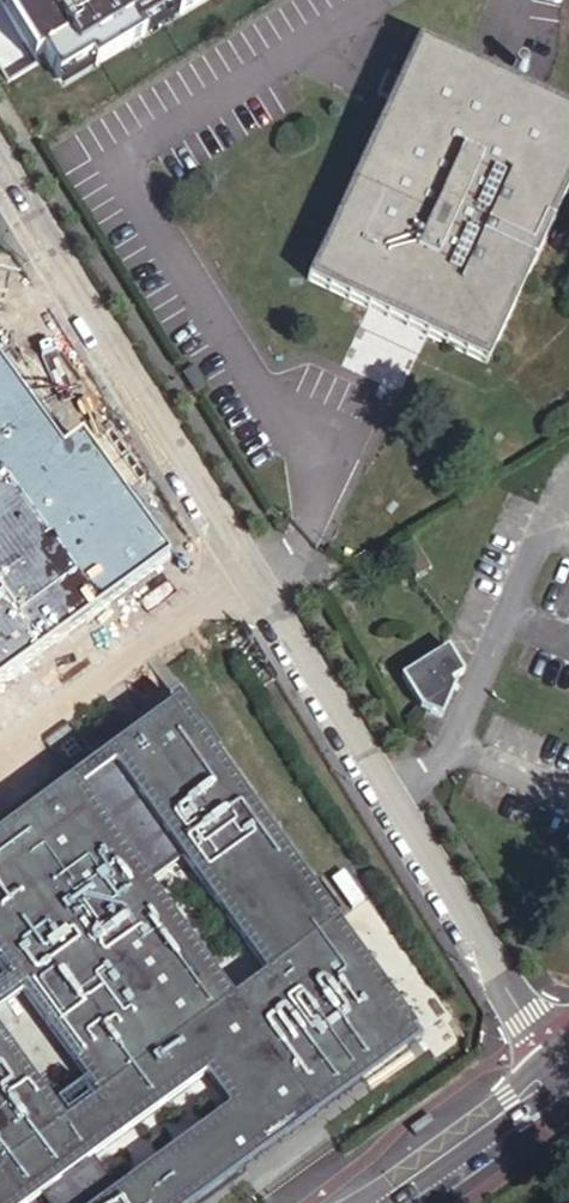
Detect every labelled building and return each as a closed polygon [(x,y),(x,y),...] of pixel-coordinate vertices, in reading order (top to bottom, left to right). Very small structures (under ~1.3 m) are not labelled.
[(58,102),(230,0),(0,0),(0,10),(58,102)] [(568,208),(568,115),(424,48),(406,89),(392,82),(382,103),(397,110),(313,287),(494,371),(568,208)] [(521,57),(519,57),(517,58),(513,63),(513,66),(514,68),(516,70),(519,71),(522,72),(525,71),(527,68),(528,65),(528,62),(526,59),(524,57),(521,57)] [(0,425),(0,710),(130,611),(0,425)] [(422,584),(438,574),(421,546),(404,556),(422,584)] [(454,688),(467,679),(452,654),(406,682),(425,713),(444,723),(456,696),(454,688)] [(205,1081),(257,1043),(308,1113),(419,1032),(179,701),(0,830),(0,1202),(206,1202),(243,1176),(235,1165),(239,1162),(212,1124),(114,1195),(91,1163),(205,1081)] [(257,1043),(205,1081),(228,1113),(212,1124),(239,1162),(235,1165),(243,1176),(427,1043),(419,1032),(308,1113),(257,1043)]
